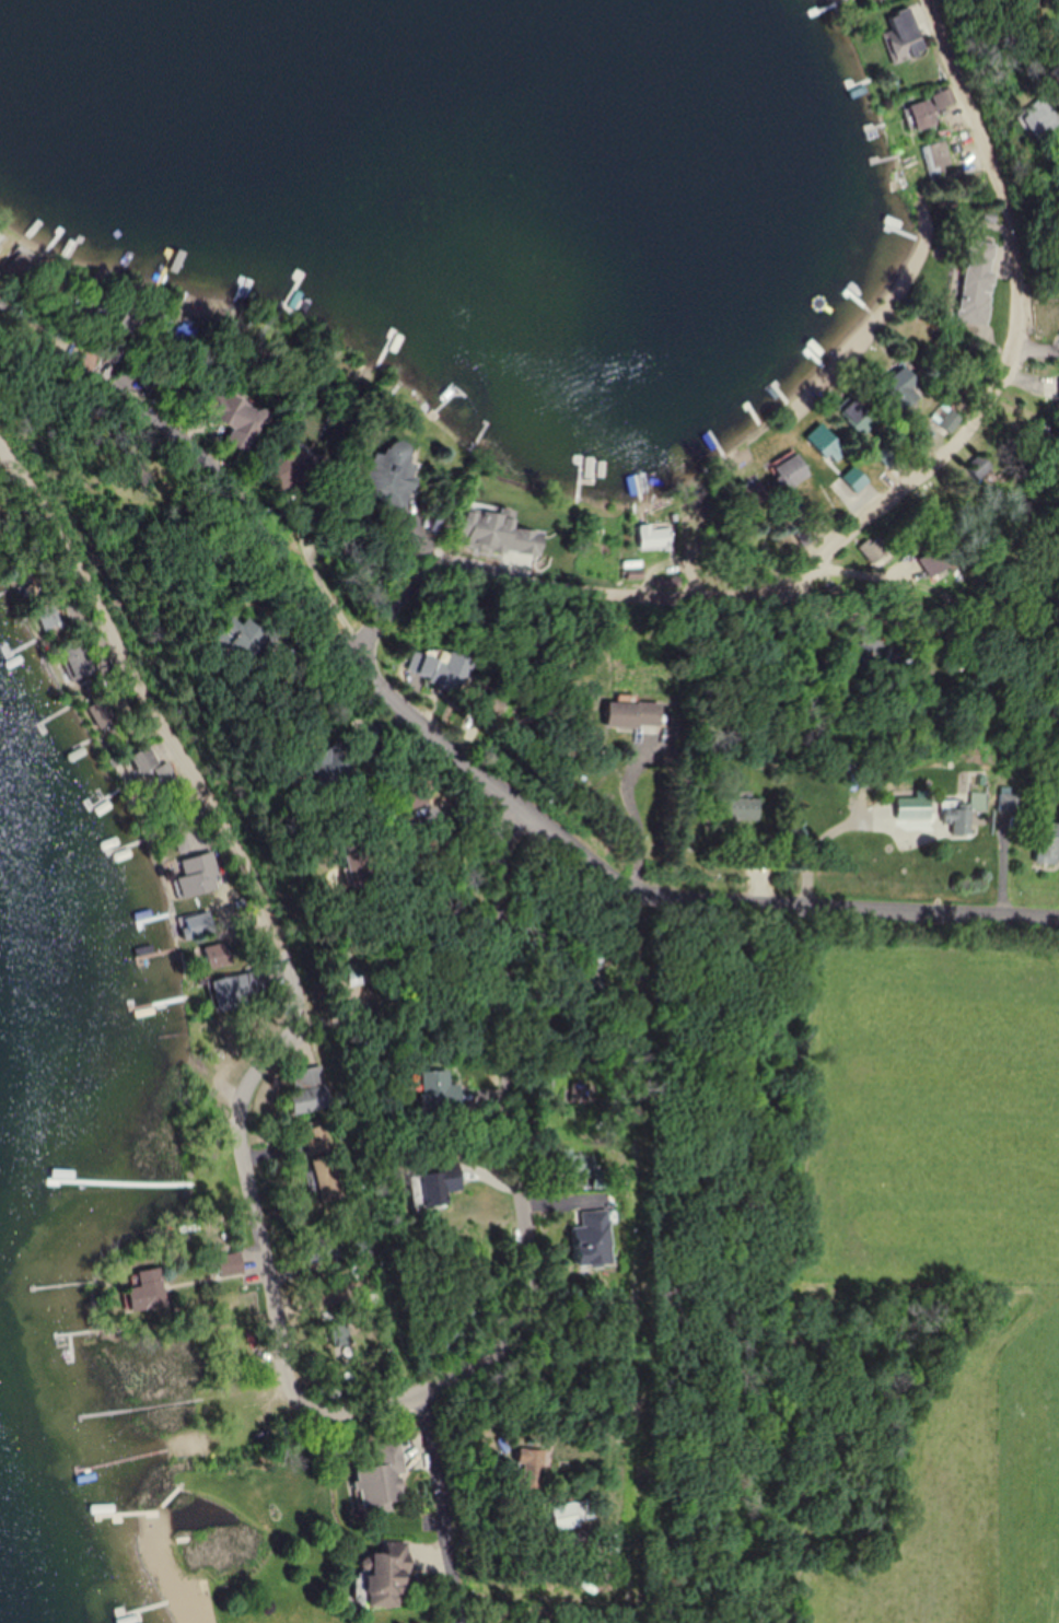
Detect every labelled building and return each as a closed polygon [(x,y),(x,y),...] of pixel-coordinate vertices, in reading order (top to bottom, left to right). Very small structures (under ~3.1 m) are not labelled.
[(883,33),(894,63),(927,50),(911,8),(889,16),(894,29),(883,33)] [(933,95),(938,109),(953,103),(948,89),(933,95)] [(1047,96),(1021,114),(1038,139),(1058,124),(1058,113),(1047,96)] [(938,124),(932,100),(910,104),(915,130),(938,124)] [(930,176),(955,168),(947,139),(922,147),(930,176)] [(8,270),(33,290),(49,270),(24,250),(8,270)] [(904,411),(920,394),(913,388),(919,381),(903,366),(880,389),(904,411)] [(249,453),(269,416),(223,392),(209,419),(229,429),(223,440),(249,453)] [(859,434),(874,421),(851,395),(837,408),(859,434)] [(962,417),(942,402),(930,419),(949,434),(962,417)] [(843,446),(820,422),(807,435),(830,459),(843,446)] [(811,474),(792,448),(767,466),(786,492),(811,474)] [(887,465),(894,459),(883,448),(876,454),(887,465)] [(975,471),(984,476),(991,465),(983,459),(975,471)] [(844,476),(857,490),(868,481),(855,466),(844,476)] [(768,499),(760,480),(730,492),(738,511),(768,499)] [(514,550),(519,516),(467,508),(462,543),(514,550)] [(671,547),(670,526),(640,528),(642,549),(671,547)] [(520,562),(543,562),(543,531),(520,531),(520,562)] [(891,549),(879,535),(862,550),(875,564),(891,549)] [(46,598),(31,608),(46,629),(60,620),(46,598)] [(249,664),(265,631),(243,620),(237,633),(221,626),(211,646),(249,664)] [(63,653),(75,681),(98,671),(85,643),(63,653)] [(473,663),(419,644),(409,672),(463,691),(473,663)] [(606,702),(605,726),(660,727),(660,703),(606,702)] [(89,709),(102,727),(110,722),(97,704),(89,709)] [(177,778),(169,761),(161,765),(152,746),(132,755),(141,774),(155,768),(162,784),(177,778)] [(320,787),(349,772),(334,746),(306,762),(320,787)] [(984,809),(984,793),(967,793),(967,800),(940,801),(940,821),(952,821),(952,834),(970,834),(969,809),(984,809)] [(997,810),(1016,810),(1016,793),(997,793),(997,810)] [(759,820),(759,795),(718,795),(718,820),(759,820)] [(930,797),(896,797),(896,819),(930,819),(930,797)] [(1036,822),(1036,863),(1058,863),(1058,822),(1036,822)] [(172,901),(225,888),(216,852),(182,859),(186,877),(167,882),(172,901)] [(179,938),(215,933),(211,911),(176,917),(179,938)] [(212,969),(235,963),(229,941),(206,947),(212,969)] [(250,1003),(249,995),(273,990),(268,968),(213,980),(219,1009),(250,1003)] [(300,1089),(290,1090),(292,1111),(330,1107),(326,1065),(298,1068),(300,1089)] [(462,1082),(450,1083),(450,1069),(421,1070),(422,1109),(462,1108),(462,1082)] [(319,1201),(341,1198),(329,1124),(307,1127),(319,1201)] [(595,1154),(558,1153),(557,1174),(595,1175),(595,1186),(611,1187),(612,1171),(594,1170),(595,1154)] [(417,1171),(418,1205),(448,1204),(448,1190),(459,1190),(458,1169),(417,1171)] [(613,1264),(611,1209),(580,1210),(581,1225),(574,1225),(576,1265),(613,1264)] [(245,1271),(239,1250),(216,1256),(221,1277),(245,1271)] [(136,1271),(139,1287),(121,1290),(125,1312),(165,1305),(158,1266),(136,1271)] [(352,1342),(347,1322),(330,1326),(334,1346),(352,1342)] [(356,1468),(362,1511),(407,1504),(397,1439),(374,1443),(377,1465),(356,1468)] [(520,1484),(542,1484),(542,1449),(520,1449),(520,1484)] [(595,1522),(593,1499),(550,1504),(553,1527),(595,1522)] [(407,1540),(383,1540),(383,1552),(368,1552),(368,1606),(407,1605),(407,1540)]
